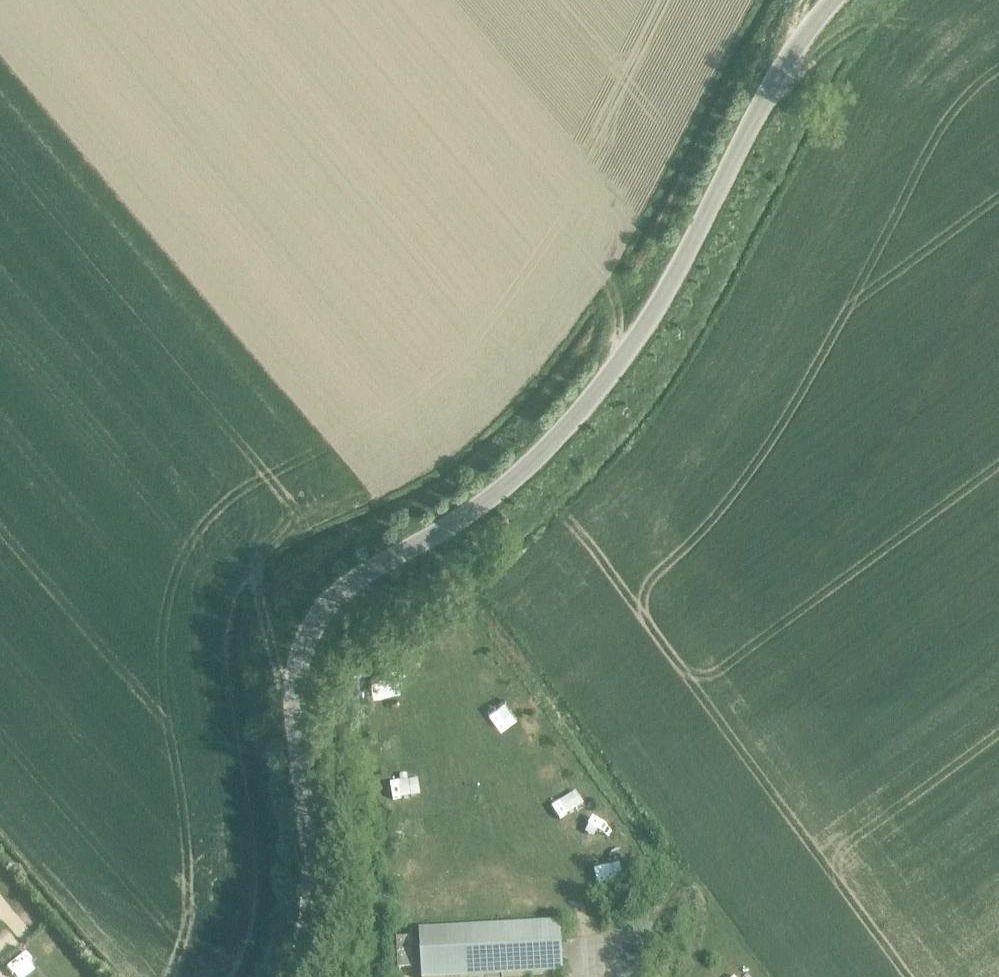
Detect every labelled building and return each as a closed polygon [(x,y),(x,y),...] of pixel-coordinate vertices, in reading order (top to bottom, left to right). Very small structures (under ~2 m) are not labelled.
[(515,740),(506,746),(518,762),(526,756),(515,740)] [(594,859),(602,875),(620,866),(612,850),(594,859)] [(419,935),(421,976),(490,976),(563,973),(560,927),(503,930),(419,935)] [(411,939),(395,940),(397,970),(412,970),(411,939)]
